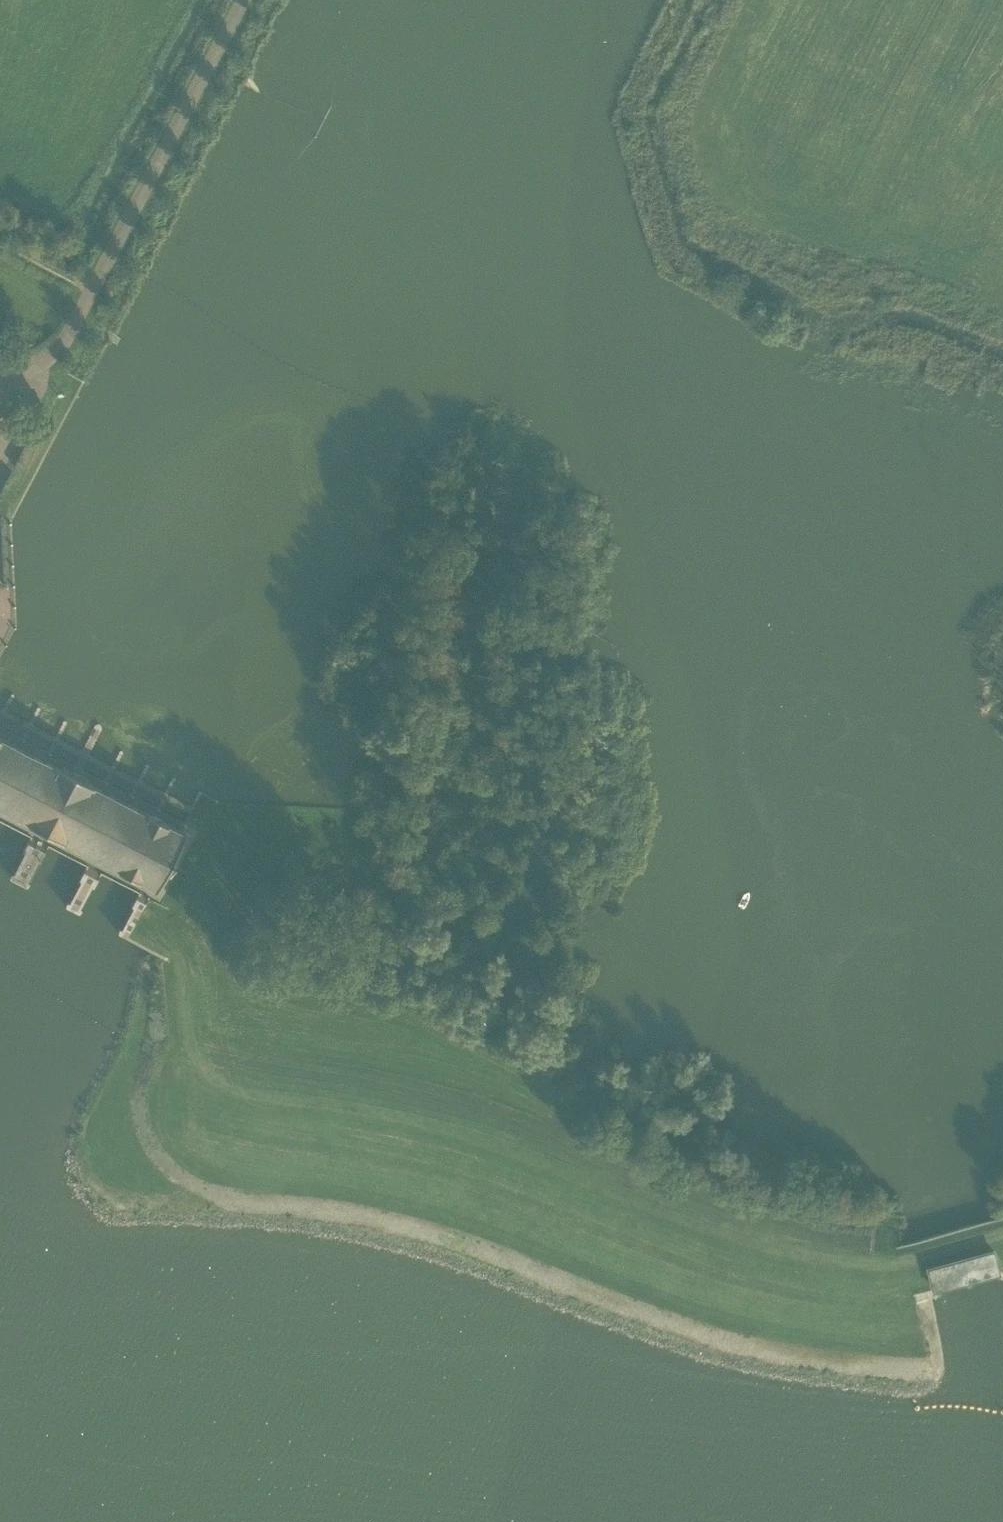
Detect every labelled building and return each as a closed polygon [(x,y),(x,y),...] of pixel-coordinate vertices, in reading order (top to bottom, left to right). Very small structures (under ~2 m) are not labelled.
[(157,889),(186,833),(93,785),(87,781),(88,779),(63,766),(62,768),(56,765),(55,765),(0,737),(0,808),(157,889)] [(935,1290),(1001,1272),(1000,1269),(995,1250),(972,1257),(930,1268),(934,1286),(935,1290)]
